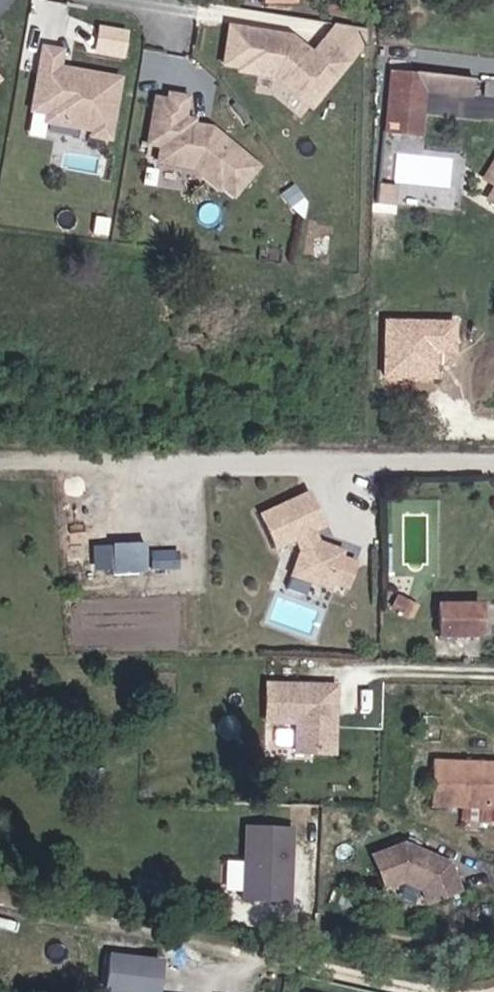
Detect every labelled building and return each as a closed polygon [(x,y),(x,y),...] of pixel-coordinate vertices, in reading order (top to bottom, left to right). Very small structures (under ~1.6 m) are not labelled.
[(294,36),(228,26),(222,67),(238,70),(238,74),(275,80),(316,112),(366,51),(367,34),(335,28),(314,51),(294,36)] [(68,50),(42,45),(28,116),(44,119),(43,127),(89,135),(91,141),(115,146),(128,77),(65,65),(68,50)] [(475,82),(391,71),(386,136),(424,140),(430,93),(473,98),(475,82)] [(485,85),(483,99),(493,101),(493,85),(485,85)] [(236,200),(264,168),(216,127),(199,125),(200,119),(190,118),(193,97),(169,93),(168,99),(153,97),(146,149),(159,151),(157,166),(194,171),(221,194),(224,190),(236,200)] [(483,181),(493,188),(493,163),(483,181)] [(461,319),(384,317),(383,378),(441,380),(441,361),(460,361),(461,319)] [(343,593),(353,568),(338,562),(341,556),(316,547),(311,536),(322,531),(307,497),(259,518),(274,552),(293,544),(299,554),(296,560),(307,586),(326,593),(328,587),(343,593)] [(94,569),(146,569),(146,542),(94,542),(94,569)] [(177,550),(152,549),(152,566),(177,567),(177,550)] [(307,586),(296,560),(289,579),(307,586)] [(441,608),(441,641),(483,639),(482,607),(441,608)] [(327,725),(327,690),(256,688),(255,725),(293,726),(293,753),(329,754),(330,725),(327,725)] [(432,760),(430,805),(493,807),(493,763),(432,760)] [(292,903),(294,827),(245,825),(242,902),(292,903)] [(406,842),(371,854),(384,889),(404,883),(424,887),(429,905),(464,893),(454,862),(406,842)] [(108,954),(105,991),(163,991),(166,959),(108,954)]
